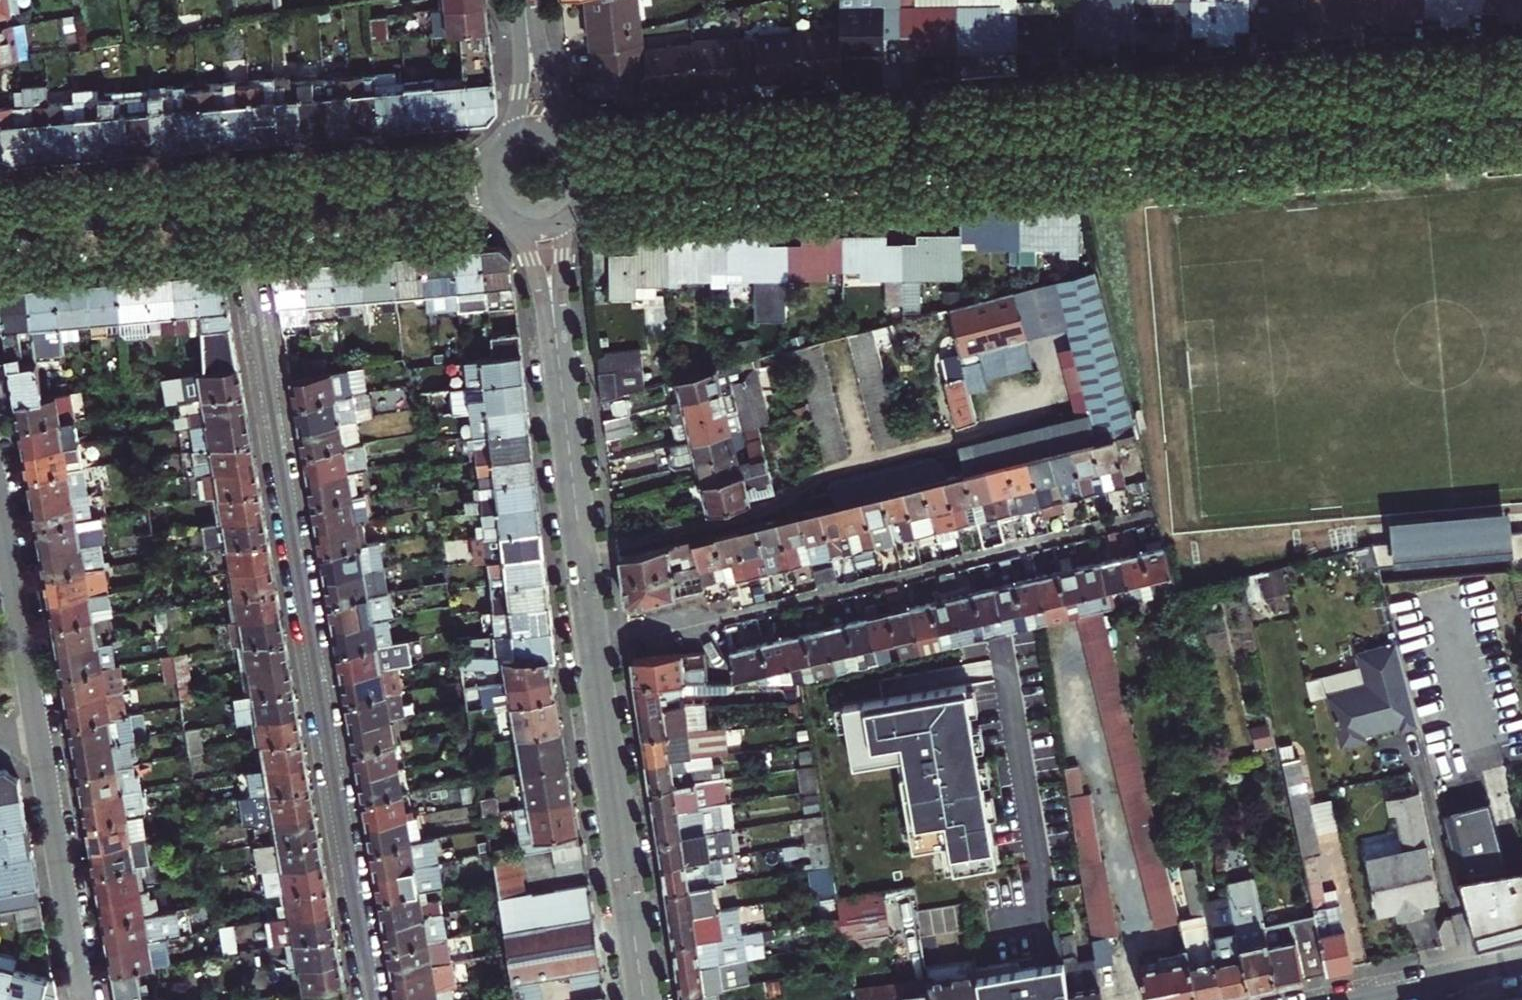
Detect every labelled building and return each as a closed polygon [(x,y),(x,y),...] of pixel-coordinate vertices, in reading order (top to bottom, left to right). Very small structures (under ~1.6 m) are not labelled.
[(7,15),(7,14),(19,12),(18,0),(0,0),(0,16),(7,15)] [(486,4),(486,0),(440,0),(441,9),(486,4)] [(594,63),(644,57),(644,49),(638,0),(587,0),(594,63)] [(899,34),(899,0),(839,0),(840,43),(840,51),(884,50),(884,35),(899,34)] [(899,34),(915,34),(916,50),(958,49),(957,5),(957,0),(899,0),(899,34)] [(957,5),(958,49),(1017,48),(1016,2),(1016,0),(1000,0),(1000,5),(957,5)] [(1017,48),(1032,48),(1033,57),(1059,56),(1059,44),(1075,43),(1074,0),(1046,0),(1046,2),(1016,2),(1017,48)] [(1075,43),(1091,43),(1091,51),(1118,51),(1117,39),(1133,38),(1133,0),(1074,0),(1075,43)] [(1133,38),(1133,39),(1149,39),(1149,47),(1176,47),(1176,34),(1192,34),(1191,0),(1133,0),(1133,38)] [(1192,34),(1208,34),(1208,42),(1234,42),(1234,29),(1250,29),(1250,0),(1191,0),(1192,34)] [(1250,29),(1266,29),(1266,37),(1293,37),(1292,24),(1309,24),(1308,0),(1250,0),(1250,29)] [(1309,24),(1324,24),(1325,32),(1351,32),(1351,19),(1367,19),(1367,0),(1308,0),(1309,24)] [(1367,19),(1367,20),(1383,19),(1383,28),(1410,27),(1409,15),(1425,14),(1425,0),(1367,0),(1367,19)] [(1425,14),(1441,14),(1441,22),(1468,22),(1468,9),(1484,9),(1484,0),(1425,0),(1425,14)] [(1484,9),(1500,9),(1500,17),(1521,17),(1521,0),(1484,0),(1484,9)] [(435,35),(460,33),(489,30),(487,16),(486,4),(441,9),(440,9),(432,10),(435,35)] [(330,8),(317,9),(318,20),(331,19),(330,8)] [(14,59),(9,25),(0,27),(0,61),(14,59)] [(796,32),(800,76),(826,73),(826,76),(841,75),(840,51),(840,43),(839,28),(796,32)] [(460,33),(464,77),(468,123),(478,122),(487,121),(488,122),(497,110),(497,109),(489,30),(460,33)] [(759,82),(774,81),(774,78),(800,76),(796,32),(755,36),(755,43),(745,43),(748,83),(759,82)] [(694,67),(696,85),(723,82),(723,85),(748,83),(745,43),(734,44),(734,37),(692,41),(692,43),(694,67)] [(594,63),(595,78),(646,73),(694,67),(692,43),(644,49),(644,57),(594,63)] [(696,85),(694,67),(646,73),(648,92),(660,91),(660,88),(696,85)] [(396,73),(374,75),(375,86),(397,84),(396,73)] [(379,131),(375,86),(374,75),(348,77),(353,133),(366,132),(379,131)] [(279,140),(273,79),(273,77),(263,78),(263,85),(248,87),(253,142),(263,141),(279,140)] [(284,77),(273,79),(279,140),(289,139),(303,138),(298,82),(285,83),(284,77)] [(339,135),(353,133),(348,77),(323,80),(328,135),(339,135)] [(451,125),(468,123),(464,77),(434,80),(438,126),(451,125)] [(312,137),(328,135),(323,80),(298,82),(303,138),(312,137)] [(420,127),(438,126),(434,80),(429,80),(429,81),(404,83),(408,128),(420,127)] [(253,142),(248,87),(235,88),(234,83),(223,83),(223,84),(228,144),(239,143),(253,142)] [(390,130),(408,128),(404,83),(397,84),(375,86),(379,131),(390,130)] [(214,146),(228,144),(223,84),(212,85),(212,90),(199,91),(203,147),(214,146)] [(24,106),(29,162),(40,161),(54,160),(48,104),(46,85),(22,87),(24,106)] [(148,88),(148,89),(149,95),(167,93),(167,87),(167,86),(148,88)] [(179,149),(173,88),(173,86),(167,87),(167,93),(149,95),(154,151),(164,150),(179,149)] [(191,148),(203,147),(199,91),(184,92),(184,87),(173,88),(179,149),(191,148)] [(98,89),(73,92),(73,102),(79,158),(91,157),(104,156),(99,100),(98,89)] [(148,89),(123,92),(128,153),(140,152),(154,151),(149,95),(148,89)] [(105,99),(99,100),(104,156),(114,155),(128,153),(123,92),(104,94),(105,99)] [(73,102),(48,104),(54,160),(64,159),(79,158),(73,102)] [(3,165),(16,163),(29,162),(24,106),(0,108),(0,129),(3,165)] [(1003,206),(959,205),(960,235),(960,240),(976,240),(976,249),(1011,248),(1011,263),(1019,263),(1019,215),(1003,215),(1003,206)] [(1035,248),(1060,248),(1060,256),(1078,256),(1078,205),(1035,205),(1035,215),(1019,215),(1019,263),(1035,263),(1035,248)] [(680,280),(715,280),(715,285),(727,284),(727,279),(726,237),(685,237),(685,231),(668,230),(668,238),(668,285),(680,285),(680,280)] [(919,312),(918,279),(960,278),(960,240),(960,235),(918,235),(918,245),(902,246),(903,303),(903,312),(919,312)] [(785,279),(827,279),(827,271),(844,270),(843,236),(801,236),(801,246),(785,247),(785,279)] [(886,236),(843,236),(844,270),(860,270),(861,278),(886,278),(886,304),(903,303),(902,246),(886,246),(886,236)] [(727,279),(753,279),(753,284),(754,321),(785,320),(785,279),(785,247),(769,247),(769,237),(726,237),(727,279)] [(625,255),(609,255),(609,297),(655,297),(654,285),(668,285),(668,238),(633,238),(634,250),(625,250),(625,255)] [(492,246),(482,247),(487,306),(488,310),(517,306),(512,255),(500,245),(492,246)] [(467,248),(452,249),(457,306),(457,309),(487,306),(482,247),(467,248)] [(457,306),(452,249),(436,251),(422,252),(426,293),(426,297),(427,309),(457,306)] [(406,254),(392,255),(396,295),(426,293),(422,252),(406,254)] [(378,256),(362,258),(367,309),(397,307),(397,300),(396,295),(392,255),(378,256)] [(347,259),(333,260),(338,312),(367,309),(362,258),(347,259)] [(338,312),(333,260),(319,261),(303,263),(308,321),(338,318),(338,312)] [(273,277),(283,334),(294,333),(293,323),(308,322),(308,321),(303,263),(291,264),(283,265),(282,264),(273,277)] [(207,271),(196,272),(203,328),(231,325),(224,280),(213,271),(207,271)] [(1073,347),(1091,418),(1096,441),(1113,437),(1113,436),(1134,432),(1095,271),(1058,281),(1069,327),(1068,327),(1073,347)] [(185,273),(172,274),(177,330),(203,328),(196,272),(185,273)] [(177,330),(172,274),(162,275),(148,277),(153,328),(153,332),(177,330)] [(153,328),(148,277),(133,278),(117,279),(121,319),(122,329),(122,331),(127,335),(149,333),(153,328)] [(87,282),(91,322),(121,319),(117,279),(105,280),(87,282)] [(1068,327),(1069,327),(1058,281),(1014,292),(1019,315),(1021,317),(1026,338),(1068,327)] [(72,283),(56,285),(62,340),(80,338),(80,337),(79,323),(91,322),(87,282),(72,283)] [(40,286),(26,287),(34,336),(36,348),(37,355),(50,354),(49,349),(62,348),(62,340),(56,285),(40,286)] [(16,328),(17,338),(34,336),(26,287),(17,288),(8,289),(7,288),(0,298),(0,312),(3,330),(16,328)] [(944,304),(960,304),(960,292),(944,292),(944,304)] [(948,310),(958,354),(961,365),(982,360),(979,350),(1025,338),(1026,338),(1021,317),(1019,315),(1014,292),(960,306),(948,310)] [(901,318),(901,309),(891,309),(891,319),(901,318)] [(940,312),(873,329),(876,341),(939,325),(937,318),(941,317),(940,312)] [(121,319),(91,322),(92,331),(122,329),(121,319)] [(79,323),(80,337),(92,336),(92,331),(91,322),(79,323)] [(205,371),(238,365),(234,343),(231,325),(203,328),(205,371)] [(6,350),(36,348),(34,336),(17,338),(16,328),(3,330),(6,350)] [(853,351),(877,345),(876,341),(873,329),(849,335),(853,351)] [(493,357),(522,354),(520,334),(491,337),(493,357)] [(961,365),(966,383),(968,392),(987,387),(985,377),(997,375),(997,374),(1031,366),(1025,338),(979,350),(982,360),(961,365)] [(795,349),(798,359),(799,365),(824,358),(820,342),(795,349)] [(853,351),(857,367),(881,361),(877,345),(853,351)] [(1056,351),(1074,421),(1077,420),(1077,421),(1091,418),(1073,347),(1056,351)] [(15,402),(43,397),(37,355),(36,348),(6,350),(11,378),(15,402)] [(645,388),(641,348),(604,352),(604,355),(597,356),(599,372),(615,370),(618,396),(645,388)] [(783,352),(786,362),(798,359),(795,349),(783,352)] [(524,371),(522,354),(493,357),(466,360),(469,386),(525,380),(524,371)] [(946,388),(966,383),(961,365),(958,354),(941,358),(947,380),(944,380),(946,388)] [(760,357),(752,359),(754,368),(762,367),(760,357)] [(799,365),(803,381),(828,374),(824,358),(799,365)] [(702,373),(677,379),(680,389),(682,400),(732,388),(731,383),(744,380),(744,379),(745,375),(747,372),(750,369),(754,368),(752,359),(727,366),(702,373)] [(288,364),(291,380),(313,375),(311,360),(288,364)] [(857,367),(861,383),(884,377),(881,361),(857,367)] [(702,373),(701,362),(675,364),(677,379),(702,373)] [(182,375),(186,400),(242,390),(240,376),(238,365),(205,371),(182,375)] [(348,369),(353,394),(366,392),(362,366),(348,369)] [(767,420),(754,368),(750,369),(747,372),(745,375),(744,379),(744,380),(731,383),(732,388),(737,408),(742,426),(737,427),(744,450),(747,460),(751,459),(747,443),(753,441),(751,432),(759,430),(758,426),(743,430),(742,426),(757,422),(767,420)] [(348,369),(313,375),(291,380),(293,392),(295,404),(353,394),(348,369)] [(618,396),(615,370),(599,372),(601,388),(602,400),(618,396)] [(828,374),(803,381),(807,396),(832,390),(828,374)] [(179,401),(186,400),(182,375),(162,378),(167,403),(179,401)] [(861,383),(865,399),(888,393),(884,377),(861,383)] [(526,392),(525,380),(469,386),(452,388),(455,413),(472,411),(527,405),(526,392)] [(946,388),(956,427),(976,422),(968,392),(966,383),(946,388)] [(732,388),(682,400),(672,403),(673,407),(670,412),(671,415),(672,420),(677,422),(737,408),(732,388)] [(191,424),(246,415),(244,399),(242,390),(186,400),(188,410),(191,424)] [(807,396),(811,412),(836,406),(832,390),(807,396)] [(79,391),(70,393),(74,419),(84,417),(79,391)] [(20,428),(74,419),(70,393),(43,397),(15,402),(17,415),(20,428)] [(888,393),(865,399),(869,415),(892,409),(888,393)] [(299,429),(353,420),(357,419),(358,419),(354,396),(353,394),(295,404),(297,415),(299,429)] [(361,395),(354,396),(358,419),(375,416),(371,397),(362,399),(361,395)] [(180,411),(188,410),(186,400),(179,401),(180,411)] [(529,421),(527,405),(472,411),(474,436),(530,430),(529,421)] [(812,414),(815,428),(840,422),(836,406),(811,412),(812,414)] [(742,426),(737,408),(677,422),(674,426),(675,431),(676,435),(680,437),(681,441),(737,427),(742,426)] [(869,415),(873,430),(896,425),(892,409),(869,415)] [(607,440),(633,433),(628,414),(604,420),(607,440)] [(195,449),(251,440),(248,425),(246,415),(191,424),(195,449)] [(1074,421),(1059,425),(1058,426),(1057,422),(1045,425),(1046,428),(1024,434),(1024,433),(959,449),(964,473),(966,473),(987,468),(1006,463),(1008,462),(1029,457),(1048,453),(1050,452),(1071,447),(1092,442),(1096,441),(1091,418),(1077,421),(1077,420),(1074,421)] [(24,453),(79,444),(74,419),(20,428),(22,440),(24,453)] [(344,446),(362,443),(357,419),(353,420),(354,426),(341,428),(344,446)] [(303,453),(344,446),(341,428),(354,426),(353,420),(299,429),(301,439),(303,453)] [(840,422),(815,428),(819,444),(844,438),(840,422)] [(896,425),(873,430),(877,446),(900,440),(896,425)] [(698,461),(744,450),(737,427),(681,441),(671,444),(673,450),(672,450),(669,454),(671,459),(672,463),(676,466),(677,466),(698,461)] [(532,445),(530,430),(474,436),(469,436),(470,453),(475,453),(476,461),(533,454),(532,445)] [(768,494),(774,490),(759,430),(751,432),(753,441),(747,443),(751,459),(747,460),(738,463),(740,472),(702,482),(705,496),(709,511),(750,501),(750,498),(768,494)] [(1096,441),(1092,442),(1104,491),(1115,489),(1125,486),(1125,485),(1113,437),(1096,441)] [(844,438),(819,444),(823,460),(848,454),(844,438)] [(203,473),(255,464),(253,451),(251,440),(195,449),(193,449),(197,474),(203,473)] [(1104,491),(1092,442),(1071,447),(1083,496),(1096,493),(1104,491)] [(308,478),(353,471),(368,468),(364,443),(362,443),(344,446),(303,453),(305,465),(308,478)] [(28,477),(83,468),(79,444),(24,453),(26,464),(28,477)] [(1071,447),(1050,452),(1062,502),(1073,499),(1083,496),(1071,447)] [(740,472),(738,463),(747,460),(744,450),(698,461),(701,474),(702,482),(740,472)] [(1062,502),(1050,452),(1048,453),(1029,457),(1041,507),(1043,515),(1055,512),(1064,510),(1062,502)] [(479,485),(536,479),(534,466),(533,454),(476,461),(479,485)] [(917,460),(923,483),(945,478),(946,477),(944,467),(930,457),(917,460)] [(1029,457),(1008,462),(1020,512),(1031,509),(1041,507),(1029,457)] [(909,487),(923,483),(917,460),(903,463),(909,487)] [(1006,463),(987,468),(999,517),(1011,514),(1020,512),(1008,462),(1006,463)] [(888,467),(894,490),(902,488),(909,487),(903,463),(888,467)] [(257,475),(255,464),(203,473),(207,498),(220,496),(259,489),(257,475)] [(874,471),(880,494),(881,493),(894,490),(888,467),(874,471)] [(30,490),(32,502),(83,494),(87,493),(83,468),(28,477),(30,490)] [(372,493),(368,468),(353,471),(357,495),(368,494),(372,493)] [(987,468),(966,473),(978,522),(987,520),(999,517),(987,468)] [(357,495),(353,471),(308,478),(310,489),(312,503),(357,495)] [(860,474),(865,497),(880,494),(874,471),(860,474)] [(946,477),(945,478),(957,528),(967,525),(978,522),(966,473),(964,473),(946,477)] [(845,478),(851,501),(860,499),(865,497),(860,474),(845,478)] [(833,490),(836,504),(839,504),(851,501),(845,478),(830,481),(833,490)] [(945,478),(923,483),(936,533),(945,531),(957,528),(945,478)] [(537,492),(536,479),(479,485),(480,498),(465,500),(466,512),(482,510),(538,504),(537,492)] [(1146,479),(1125,485),(1126,490),(1148,485),(1146,479)] [(909,487),(902,488),(915,538),(924,536),(936,533),(923,483),(909,487)] [(472,486),(472,492),(464,493),(465,500),(480,498),(479,485),(472,486)] [(894,490),(881,493),(894,543),(903,541),(915,538),(902,488),(894,490)] [(218,521),(263,514),(261,500),(259,489),(220,496),(221,503),(215,504),(218,521)] [(818,509),(836,504),(833,490),(808,496),(812,510),(818,509)] [(91,518),(87,493),(83,494),(87,518),(91,518)] [(865,497),(860,499),(872,548),(883,546),(894,543),(881,493),(880,494),(865,497)] [(37,527),(87,518),(83,494),(32,502),(35,516),(37,527)] [(368,494),(357,495),(312,503),(314,513),(316,527),(362,520),(372,518),(368,494)] [(851,501),(839,504),(851,554),(864,551),(872,548),(860,499),(851,501)] [(540,516),(538,504),(482,510),(483,524),(485,536),(541,530),(540,516)] [(851,554),(839,504),(836,504),(818,509),(830,559),(840,557),(851,554)] [(797,514),(809,563),(809,564),(819,562),(830,559),(818,509),(812,510),(797,514)] [(1393,520),(1395,543),(1397,565),(1512,555),(1510,534),(1508,510),(1393,520)] [(207,549),(268,539),(265,526),(263,514),(218,521),(201,524),(205,550),(207,549)] [(801,565),(809,563),(797,514),(776,519),(788,569),(797,567),(802,566),(801,565)] [(41,552),(101,541),(105,541),(101,516),(91,518),(87,518),(37,527),(39,540),(41,552)] [(427,520),(429,534),(438,533),(436,519),(427,520)] [(776,519),(755,524),(767,574),(777,572),(788,569),(776,519)] [(320,552),(360,546),(366,544),(362,520),(316,527),(318,538),(320,552)] [(1032,522),(1023,524),(1026,538),(1036,535),(1032,522)] [(477,536),(485,536),(483,524),(476,525),(477,536)] [(767,574),(755,524),(734,529),(746,580),(756,577),(767,574)] [(732,583),(746,580),(734,529),(713,534),(724,580),(729,584),(732,583)] [(542,542),(541,530),(485,536),(477,536),(472,537),(475,562),(487,560),(544,555),(542,542)] [(1113,548),(1120,547),(1116,533),(1110,535),(1113,548)] [(1510,534),(1512,555),(1513,571),(1521,570),(1521,533),(1510,534)] [(697,563),(702,579),(708,578),(709,584),(718,582),(724,580),(713,534),(692,539),(697,563)] [(226,571),(272,563),(270,550),(268,539),(207,549),(212,573),(226,571)] [(697,563),(692,539),(620,557),(621,570),(622,581),(697,563)] [(45,576),(105,566),(101,541),(41,552),(43,564),(45,576)] [(370,569),(383,567),(379,542),(366,544),(360,546),(362,564),(369,563),(370,569)] [(1397,565),(1395,543),(1372,544),(1376,565),(1377,567),(1397,565)] [(1376,565),(1372,544),(1357,547),(1362,568),(1376,565)] [(325,577),(370,569),(369,563),(362,564),(360,546),(320,552),(322,564),(325,577)] [(1143,551),(1154,598),(1177,593),(1164,546),(1156,548),(1143,551)] [(1133,553),(1122,556),(1133,603),(1154,598),(1143,551),(1133,553)] [(1029,569),(1035,567),(1032,554),(1025,555),(1029,569)] [(546,572),(544,555),(487,560),(490,585),(547,579),(546,572)] [(1101,561),(1112,608),(1133,603),(1122,556),(1113,558),(1101,561)] [(870,575),(878,573),(875,560),(866,562),(870,575)] [(1092,563),(1079,566),(1091,613),(1101,611),(1112,608),(1101,561),(1092,563)] [(236,594),(276,587),(274,574),(272,563),(226,571),(227,578),(233,577),(236,594)] [(702,579),(697,563),(622,581),(624,593),(625,603),(632,609),(704,590),(703,585),(709,584),(708,578),(702,579)] [(49,601),(109,591),(105,566),(45,576),(47,590),(49,601)] [(1058,571),(1070,618),(1077,616),(1091,613),(1079,566),(1070,568),(1058,571)] [(383,567),(370,569),(325,577),(327,590),(329,601),(387,592),(383,567)] [(811,572),(812,575),(832,570),(831,567),(811,572)] [(840,568),(833,570),(836,584),(844,582),(840,568)] [(815,589),(835,584),(832,570),(812,575),(815,589)] [(1048,623),(1070,618),(1058,571),(1037,576),(1048,623)] [(956,587),(953,573),(938,577),(942,590),(956,587)] [(1256,573),(1242,576),(1246,595),(1260,593),(1256,573)] [(1271,592),(1285,589),(1282,574),(1268,578),(1271,592)] [(1037,576),(1016,581),(1027,628),(1048,623),(1037,576)] [(227,578),(230,595),(236,594),(233,577),(227,578)] [(548,596),(547,579),(490,585),(493,610),(549,604),(548,596)] [(1006,584),(995,586),(1006,633),(1027,628),(1016,581),(1006,584)] [(1006,633),(995,586),(983,589),(973,592),(985,638),(1006,633)] [(241,620),(280,613),(278,599),(276,587),(236,594),(239,613),(234,613),(235,621),(241,620)] [(92,619),(98,618),(113,615),(109,591),(49,601),(51,610),(53,625),(92,619)] [(391,591),(387,592),(329,601),(331,613),(333,626),(372,620),(387,617),(403,615),(401,604),(394,605),(391,591)] [(952,597),(931,602),(942,648),(985,638),(973,592),(952,597)] [(1246,595),(1248,601),(1261,599),(1260,593),(1246,595)] [(239,613),(236,594),(230,595),(234,613),(239,613)] [(910,607),(921,654),(942,648),(931,602),(924,604),(910,607)] [(164,606),(169,632),(189,628),(185,603),(164,606)] [(551,620),(549,604),(493,610),(496,635),(501,634),(552,629),(551,620)] [(164,606),(154,608),(159,634),(169,632),(164,606)] [(868,617),(879,664),(890,662),(885,640),(895,638),(889,612),(882,614),(877,615),(875,606),(866,609),(868,617)] [(900,610),(889,612),(895,638),(900,659),(921,654),(910,607),(900,610)] [(496,635),(493,610),(481,611),(483,636),(491,635),(496,635)] [(1077,616),(1112,753),(1115,766),(1155,928),(1178,922),(1101,611),(1091,613),(1077,616)] [(245,644),(284,638),(282,624),(280,613),(241,620),(245,644)] [(391,642),(387,617),(372,620),(376,645),(391,642)] [(858,620),(846,622),(858,669),(879,664),(868,617),(858,620)] [(101,636),(98,618),(92,619),(95,637),(101,636)] [(58,651),(102,643),(101,636),(95,637),(92,619),(53,625),(56,638),(58,651)] [(235,646),(239,645),(245,644),(241,620),(235,621),(231,621),(235,646)] [(337,651),(376,645),(372,620),(333,626),(335,638),(337,651)] [(858,669),(846,622),(836,625),(825,627),(837,674),(858,669)] [(837,674),(825,627),(815,630),(804,633),(815,678),(837,674)] [(554,644),(552,629),(501,634),(504,657),(549,658),(555,659),(554,644)] [(800,682),(815,678),(804,633),(794,635),(783,638),(794,682),(800,682)] [(491,635),(494,657),(504,657),(501,634),(496,635),(491,635)] [(243,670),(289,662),(286,648),(284,638),(245,644),(248,662),(242,663),(243,670)] [(771,682),(794,682),(783,638),(772,640),(762,643),(771,682)] [(391,642),(376,645),(337,651),(340,665),(342,676),(396,667),(412,664),(407,639),(391,642)] [(111,641),(102,643),(58,651),(60,663),(62,675),(115,666),(111,641)] [(771,682),(762,643),(744,647),(730,651),(733,682),(771,682)] [(1367,684),(1329,694),(1342,744),(1364,738),(1362,733),(1399,723),(1400,728),(1417,724),(1396,643),(1359,653),(1363,667),(1367,684)] [(248,662),(245,644),(239,645),(242,663),(248,662)] [(633,670),(634,681),(708,682),(707,668),(683,671),(682,653),(631,659),(633,670)] [(177,681),(190,679),(186,654),(173,657),(177,681)] [(551,666),(549,658),(504,657),(494,657),(458,656),(460,666),(505,667),(508,683),(552,675),(551,666)] [(167,683),(177,681),(173,657),(163,658),(167,683)] [(253,694),(293,687),(291,674),(289,662),(243,670),(245,677),(250,676),(253,694)] [(66,700),(121,691),(123,690),(121,677),(119,666),(115,666),(62,675),(64,687),(66,700)] [(400,691),(396,667),(342,676),(344,688),(346,700),(399,691),(400,691)] [(1329,694),(1367,684),(1363,667),(1324,676),(1329,694)] [(554,685),(552,675),(508,683),(478,685),(483,707),(496,705),(511,702),(555,695),(554,685)] [(253,694),(250,676),(245,677),(248,695),(253,694)] [(181,706),(194,704),(190,679),(177,681),(181,706)] [(636,695),(638,711),(681,705),(680,700),(682,699),(681,692),(730,691),(729,682),(708,682),(634,681),(636,695)] [(797,684),(783,685),(783,697),(797,696),(797,684)] [(997,862),(967,684),(844,704),(854,763),(898,756),(913,847),(949,840),(953,870),(997,862)] [(251,720),(297,712),(295,698),(293,687),(253,694),(248,695),(235,697),(237,706),(234,706),(237,722),(251,720)] [(70,724),(125,715),(121,691),(66,700),(68,710),(70,724)] [(350,725),(390,718),(390,717),(404,715),(399,691),(346,700),(348,713),(350,725)] [(511,702),(512,708),(517,737),(561,730),(559,715),(555,695),(511,702)] [(497,711),(512,708),(511,702),(496,705),(497,711)] [(642,736),(687,730),(685,704),(681,705),(638,711),(640,724),(642,736)] [(705,704),(685,704),(687,730),(706,729),(705,704)] [(75,749),(130,740),(147,737),(143,712),(125,715),(70,724),(72,737),(75,749)] [(261,744),(301,737),(299,725),(297,712),(251,720),(253,727),(258,726),(261,744)] [(354,750),(394,743),(391,725),(396,724),(395,717),(390,718),(350,725),(352,736),(354,750)] [(1267,723),(1251,727),(1256,748),(1271,744),(1267,723)] [(391,725),(394,743),(400,742),(396,724),(391,725)] [(253,727),(256,745),(261,744),(258,726),(253,727)] [(706,729),(687,730),(642,736),(644,749),(646,762),(683,757),(710,754),(727,752),(723,727),(706,729)] [(190,755),(202,753),(198,729),(185,731),(190,755)] [(561,730),(517,737),(523,771),(567,764),(565,750),(561,730)] [(470,747),(468,732),(457,733),(459,749),(470,747)] [(260,769),(306,761),(304,749),(301,737),(261,744),(264,761),(259,762),(260,769)] [(79,774),(134,765),(133,763),(136,762),(138,759),(140,757),(140,754),(140,752),(139,748),(138,746),(136,744),(133,742),(130,742),(130,740),(75,749),(77,764),(79,774)] [(397,761),(403,760),(400,742),(394,743),(397,761)] [(472,744),(474,755),(478,778),(492,775),(486,742),(472,744)] [(796,744),(800,767),(814,765),(810,742),(796,744)] [(359,775),(398,768),(404,767),(403,760),(397,761),(394,743),(354,750),(356,758),(359,775)] [(264,761),(261,744),(256,745),(259,762),(264,761)] [(1300,761),(1299,756),(1295,757),(1292,744),(1279,747),(1302,856),(1314,913),(1327,971),(1340,969),(1353,966),(1339,902),(1338,902),(1335,888),(1322,891),(1315,854),(1320,853),(1315,831),(1309,803),(1308,795),(1306,785),(1302,771),(1300,761)] [(194,780),(206,778),(202,753),(190,755),(194,780)] [(648,773),(650,787),(722,778),(723,778),(722,764),(711,765),(710,754),(683,757),(646,762),(648,773)] [(1308,760),(1300,761),(1302,771),(1310,769),(1308,760)] [(251,796),(310,786),(308,772),(306,761),(260,769),(247,771),(251,796)] [(570,783),(567,764),(523,771),(529,806),(573,798),(570,783)] [(1082,790),(1078,764),(1064,766),(1068,793),(1082,790)] [(83,798),(141,789),(138,773),(135,774),(134,765),(79,774),(81,786),(83,798)] [(798,767),(802,792),(818,789),(814,765),(800,767),(798,767)] [(363,799),(402,792),(399,775),(405,774),(404,767),(398,768),(359,775),(361,786),(363,799)] [(22,795),(19,778),(18,778),(10,772),(5,769),(5,768),(0,769),(0,798),(22,795)] [(399,775),(402,792),(408,791),(405,774),(399,775)] [(654,814),(719,804),(724,803),(726,803),(722,778),(650,787),(652,801),(654,814)] [(1313,783),(1306,785),(1308,795),(1315,793),(1313,783)] [(268,818),(314,811),(312,798),(310,786),(251,796),(255,820),(268,818)] [(145,813),(141,789),(83,798),(85,810),(87,823),(127,816),(142,814),(145,813)] [(411,810),(408,791),(402,792),(406,811),(411,810)] [(1429,900),(1439,897),(1427,846),(1430,846),(1418,791),(1387,798),(1390,814),(1397,813),(1405,849),(1366,858),(1377,911),(1392,908),(1399,906),(1417,902),(1429,900)] [(411,810),(406,811),(402,792),(363,799),(365,811),(367,824),(407,817),(412,816),(411,810)] [(1071,795),(1073,809),(1075,822),(1081,861),(1101,858),(1090,792),(1071,795)] [(22,795),(0,798),(0,829),(27,824),(24,811),(22,795)] [(251,796),(240,797),(244,822),(255,821),(255,820),(251,796)] [(810,797),(801,799),(802,809),(812,807),(810,797)] [(576,820),(573,798),(529,806),(515,808),(522,852),(551,847),(549,838),(579,833),(576,820)] [(1331,798),(1309,803),(1315,831),(1337,827),(1331,798)] [(496,812),(495,800),(482,802),(484,814),(496,812)] [(656,827),(657,839),(723,830),(719,804),(654,814),(656,827)] [(278,842),(318,835),(316,821),(314,811),(268,818),(269,825),(275,824),(278,842)] [(142,814),(127,816),(131,842),(137,841),(146,839),(142,814)] [(412,816),(407,817),(411,842),(422,840),(417,815),(412,816)] [(805,843),(807,843),(826,840),(822,815),(806,818),(800,819),(805,843)] [(92,848),(131,842),(127,816),(87,823),(90,836),(92,848)] [(411,842),(407,817),(367,824),(369,838),(371,849),(411,842)] [(255,821),(257,846),(278,842),(275,824),(269,825),(268,818),(255,820),(255,821)] [(27,824),(0,829),(0,859),(32,854),(29,839),(27,824)] [(737,853),(734,828),(728,829),(731,854),(735,854),(737,853)] [(659,853),(661,865),(731,854),(728,829),(727,829),(723,830),(657,839),(659,853)] [(263,870),(322,859),(320,846),(318,835),(278,842),(257,846),(253,846),(257,871),(263,870)] [(375,873),(437,863),(433,838),(422,840),(411,842),(371,849),(373,858),(375,873)] [(807,843),(812,869),(831,866),(830,862),(826,840),(807,843)] [(96,873),(135,867),(141,866),(137,841),(131,842),(92,848),(93,859),(96,873)] [(554,861),(585,856),(583,842),(552,847),(554,861)] [(495,870),(520,866),(518,853),(493,857),(495,870)] [(1467,911),(1474,938),(1476,947),(1491,943),(1501,940),(1496,923),(1478,853),(1458,858),(1452,860),(1463,900),(1464,900),(1467,911)] [(32,854),(0,859),(0,910),(15,907),(40,903),(34,870),(32,854)] [(663,876),(665,891),(709,884),(721,882),(723,882),(720,861),(736,859),(735,854),(731,854),(661,865),(663,876)] [(587,869),(585,856),(554,861),(556,874),(587,869)] [(1118,934),(1109,883),(1107,871),(1105,858),(1081,862),(1094,938),(1107,936),(1118,934)] [(282,892),(327,884),(324,870),(322,859),(263,870),(267,894),(282,892)] [(447,871),(445,861),(437,863),(439,872),(447,871)] [(377,884),(380,898),(425,890),(442,887),(439,872),(437,863),(375,873),(377,884)] [(1179,924),(1185,946),(1198,999),(1210,997),(1222,994),(1202,903),(1194,865),(1183,868),(1194,921),(1179,924)] [(497,883),(522,879),(520,866),(495,870),(496,878),(497,883)] [(811,894),(835,890),(831,866),(812,869),(808,869),(811,894)] [(100,898),(145,890),(143,877),(137,877),(135,867),(96,873),(98,886),(100,898)] [(499,897),(524,893),(522,879),(497,883),(499,897)] [(1227,886),(1229,897),(1249,988),(1264,985),(1276,983),(1263,924),(1254,880),(1227,886)] [(709,884),(714,910),(725,908),(721,882),(709,884)] [(280,918),(331,909),(329,896),(327,884),(282,892),(284,904),(277,905),(280,918)] [(669,917),(714,910),(709,884),(665,891),(667,903),(669,917)] [(499,897),(500,903),(503,927),(504,932),(593,917),(591,901),(588,885),(532,894),(531,892),(524,893),(499,897)] [(149,889),(145,890),(100,898),(102,909),(104,922),(153,913),(151,898),(149,889)] [(425,890),(380,898),(382,910),(384,923),(440,913),(442,913),(440,901),(428,903),(425,890)] [(844,942),(845,948),(891,941),(883,891),(836,899),(839,913),(840,918),(844,942)] [(839,913),(836,899),(835,895),(818,898),(821,916),(839,913)] [(151,898),(153,913),(159,912),(157,897),(151,898)] [(1249,988),(1229,897),(1202,903),(1222,994),(1237,991),(1249,988)] [(1420,913),(1417,902),(1399,906),(1402,917),(1420,913)] [(15,907),(16,913),(19,928),(44,924),(40,903),(15,907)] [(500,903),(495,904),(499,928),(503,927),(500,903)] [(671,931),(673,943),(740,933),(736,906),(725,908),(714,910),(669,917),(671,931)] [(16,913),(15,907),(0,910),(0,916),(16,913)] [(108,947),(165,937),(181,934),(177,909),(159,912),(153,913),(104,922),(107,935),(108,947)] [(285,942),(296,941),(335,934),(333,920),(331,909),(280,918),(265,920),(270,945),(285,942)] [(1056,912),(1060,935),(1071,933),(1067,910),(1056,912)] [(444,937),(440,913),(384,923),(386,935),(388,947),(444,937)] [(1263,924),(1276,983),(1303,977),(1327,971),(1314,913),(1263,924)] [(1452,915),(1445,917),(1439,928),(1444,945),(1459,941),(1452,915)] [(597,941),(593,917),(504,932),(507,952),(513,981),(539,977),(570,972),(601,968),(597,941)] [(824,920),(828,944),(844,942),(840,918),(824,920)] [(219,928),(223,953),(232,952),(227,927),(219,928)] [(675,956),(676,968),(746,957),(743,944),(764,941),(762,930),(740,933),(673,943),(675,956)] [(1099,984),(1096,965),(1095,958),(1076,962),(1075,955),(1076,954),(1073,932),(1071,933),(1060,935),(1064,960),(1071,999),(1102,999),(1099,984)] [(193,944),(191,933),(181,934),(165,937),(167,949),(193,944)] [(294,966),(339,958),(337,944),(335,934),(296,941),(299,958),(293,959),(294,966)] [(1095,958),(1096,965),(1111,963),(1107,936),(1094,938),(1092,939),(1095,958)] [(113,972),(138,967),(170,962),(167,949),(165,937),(108,947),(111,961),(113,972)] [(392,972),(450,962),(446,937),(444,937),(388,947),(390,959),(392,972)] [(296,941),(285,942),(289,967),(294,966),(293,959),(299,958),(296,941)] [(766,954),(764,941),(743,944),(746,957),(766,954)] [(1198,999),(1185,946),(1179,947),(1180,952),(1181,957),(1161,962),(1140,966),(1147,999),(1196,999),(1198,999)] [(1180,952),(1159,956),(1161,962),(1181,957),(1180,952)] [(16,963),(17,959),(0,955),(0,965),(15,969),(16,963)] [(678,980),(680,995),(721,988),(750,983),(746,957),(676,968),(678,980)] [(341,969),(339,958),(294,966),(297,985),(303,984),(304,991),(344,984),(341,969)] [(930,999),(981,999),(976,969),(974,958),(925,966),(927,979),(930,999)] [(976,969),(981,999),(1071,999),(1064,960),(1019,970),(1017,961),(976,969)] [(454,986),(450,962),(392,972),(394,985),(396,996),(451,987),(454,986)] [(7,999),(42,999),(44,991),(56,994),(54,984),(53,978),(29,972),(31,967),(16,963),(15,969),(7,999)] [(15,969),(0,965),(0,999),(7,999),(15,969)] [(141,998),(143,991),(138,967),(113,972),(113,973),(112,973),(115,987),(117,999),(148,999),(141,998)] [(854,967),(847,968),(850,985),(857,984),(854,967)] [(601,968),(570,972),(572,986),(603,981),(601,968)] [(516,999),(543,999),(539,977),(513,981),(516,999)] [(927,979),(851,988),(853,999),(930,999),(927,979)] [(778,981),(768,983),(770,997),(781,995),(778,981)] [(451,987),(396,996),(397,999),(454,999),(451,987)] [(721,988),(680,995),(681,999),(723,999),(721,988)]
